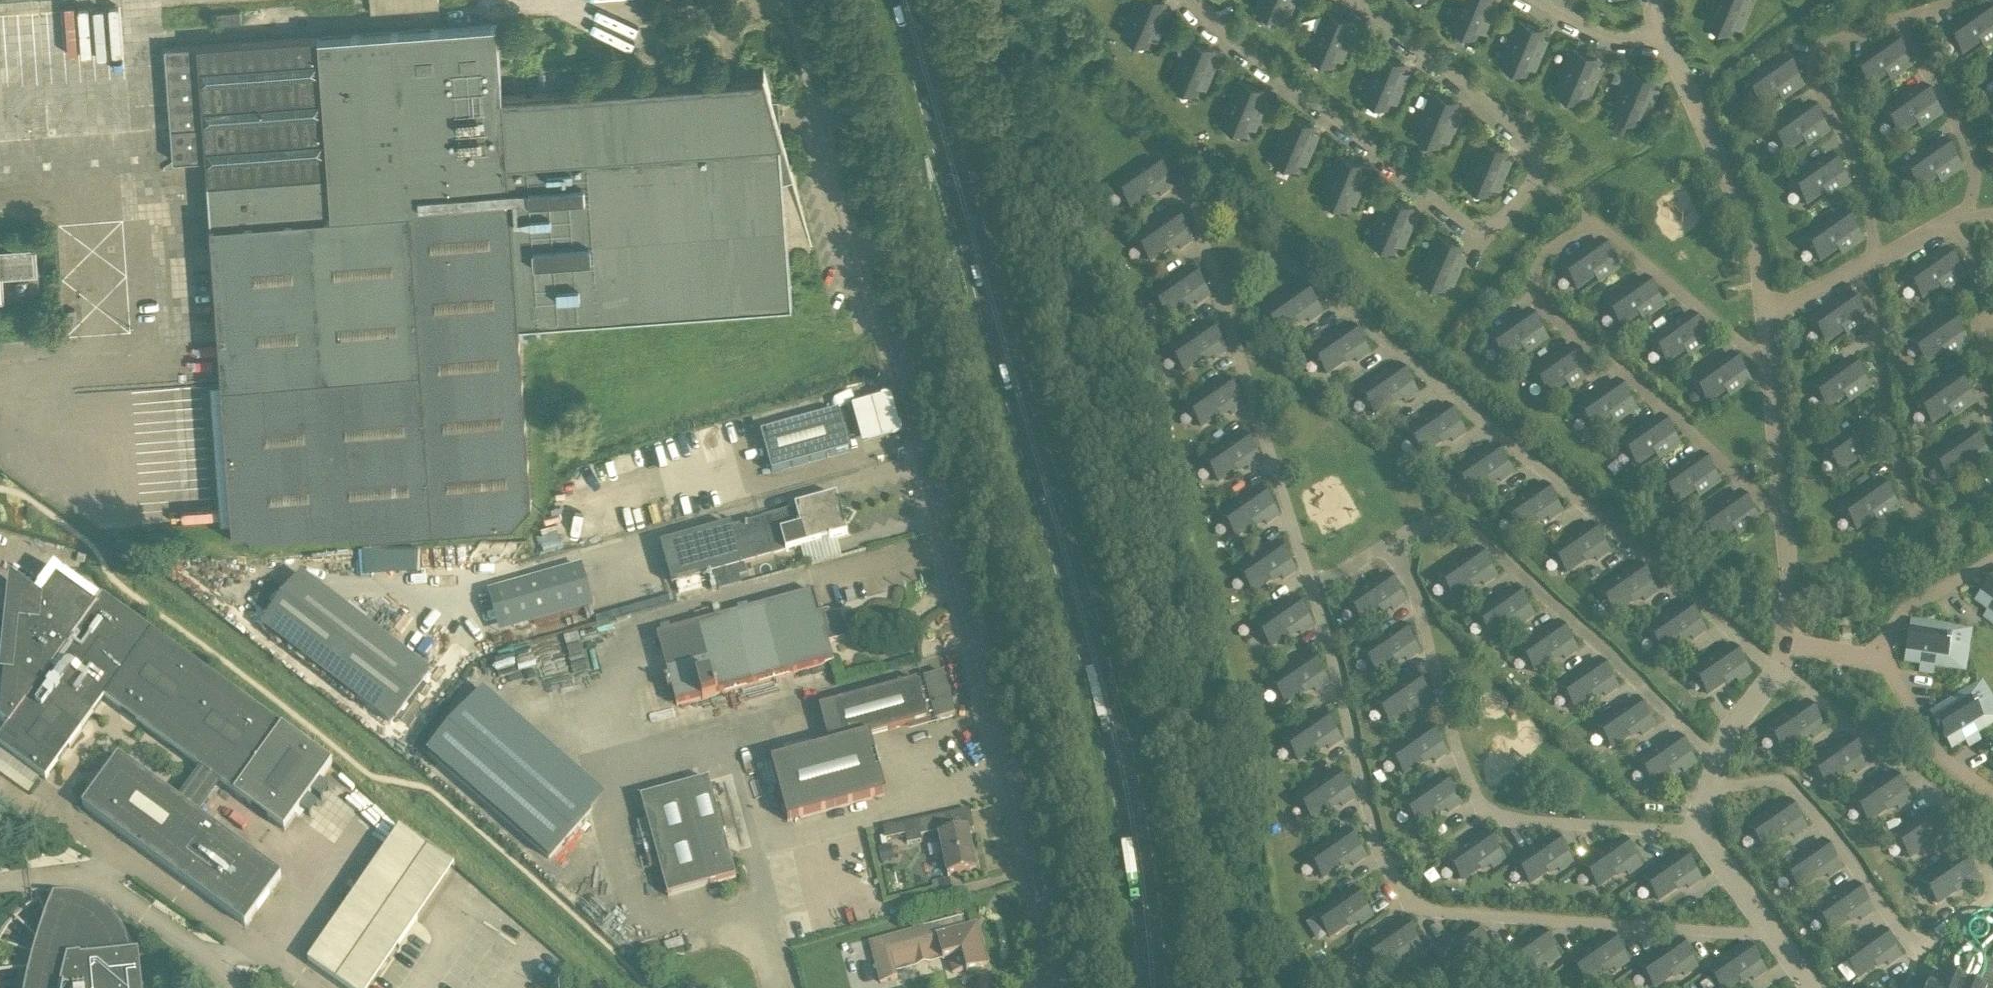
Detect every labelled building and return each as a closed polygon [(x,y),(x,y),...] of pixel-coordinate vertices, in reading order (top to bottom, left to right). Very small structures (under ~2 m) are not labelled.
[(401,10),(439,7),(439,0),(370,0),(371,12),(401,10)] [(1167,13),(1161,11),(1165,1),(1162,0),(1136,0),(1122,33),(1147,43),(1151,34),(1157,37),(1167,13)] [(1294,0),(1258,0),(1255,7),(1279,17),(1283,8),(1289,11),(1294,0)] [(1494,5),(1488,2),(1489,0),(1460,0),(1449,25),(1474,35),(1478,26),(1484,29),(1494,5)] [(1750,1),(1748,0),(1714,0),(1705,21),(1729,31),(1733,22),(1740,24),(1750,1)] [(1992,42),(1992,18),(1985,7),(1947,33),(1962,55),(1980,42),(1984,48),(1992,42)] [(1342,57),(1352,33),(1345,31),(1349,21),(1325,11),(1307,53),(1331,63),(1335,54),(1342,57)] [(1535,65),(1545,41),(1538,39),(1542,29),(1518,19),(1500,61),(1524,72),(1528,62),(1535,65)] [(502,96),(497,23),(166,47),(174,160),(206,158),(210,223),(234,542),(513,521),(532,500),(519,322),(792,302),(783,183),(794,180),(781,130),(778,98),(772,100),(764,68),(763,69),(764,72),(502,96)] [(1205,85),(1216,61),(1209,59),(1213,49),(1189,39),(1171,81),(1195,92),(1199,82),(1205,85)] [(1891,81),(1910,67),(1891,39),(1853,66),(1869,87),(1887,75),(1891,81)] [(1589,93),(1599,70),(1592,67),(1596,58),(1572,47),(1554,90),(1578,100),(1582,91),(1589,93)] [(1396,99),(1406,75),(1399,73),(1403,63),(1379,53),(1361,95),(1385,106),(1389,96),(1396,99)] [(1782,101),(1802,87),(1783,60),(1745,86),(1760,108),(1778,95),(1782,101)] [(1646,114),(1656,91),(1650,88),(1654,79),(1629,68),(1611,111),(1635,121),(1640,112),(1646,114)] [(0,81),(0,125),(52,121),(50,92),(37,93),(36,78),(0,81)] [(1254,125),(1265,102),(1258,99),(1262,89),(1238,79),(1220,121),(1244,132),(1248,122),(1254,125)] [(1921,129),(1941,114),(1921,87),(1884,114),(1899,135),(1917,123),(1921,129)] [(1449,137),(1459,113),(1452,111),(1456,101),(1432,91),(1414,133),(1438,143),(1442,134),(1449,137)] [(1808,146),(1828,132),(1808,105),(1771,132),(1786,153),(1804,141),(1808,146)] [(1306,160),(1316,137),(1309,134),(1313,125),(1289,114),(1271,157),(1295,167),(1299,158),(1306,160)] [(1498,185),(1508,161),(1502,159),(1506,149),(1482,139),(1464,181),(1488,192),(1492,182),(1498,185)] [(1941,183),(1961,169),(1941,142),(1904,168),(1919,190),(1937,177),(1941,183)] [(1355,200),(1365,176),(1358,174),(1362,164),(1338,154),(1320,196),(1344,207),(1348,197),(1355,200)] [(1829,198),(1849,184),(1829,157),(1792,183),(1807,205),(1825,192),(1829,198)] [(1164,195),(1176,186),(1157,159),(1119,185),(1134,207),(1160,189),(1164,195)] [(1403,242),(1413,218),(1407,215),(1411,206),(1386,196),(1368,238),(1393,248),(1397,239),(1403,242)] [(1842,255),(1862,241),(1842,213),(1805,240),(1820,261),(1838,249),(1842,255)] [(1181,250),(1192,242),(1173,214),(1136,240),(1151,262),(1177,244),(1181,250)] [(1453,279),(1463,256),(1457,253),(1461,243),(1437,233),(1418,275),(1443,286),(1447,276),(1453,279)] [(1598,283),(1618,269),(1599,241),(1561,268),(1576,289),(1594,277),(1598,283)] [(3,276),(38,274),(36,247),(0,249),(0,301),(5,300),(3,276)] [(1944,292),(1964,278),(1945,251),(1907,277),(1922,299),(1940,286),(1944,292)] [(1198,305),(1209,297),(1190,270),(1152,296),(1167,317),(1194,299),(1198,305)] [(1643,320),(1663,306),(1643,279),(1606,305),(1621,327),(1639,314),(1643,320)] [(1310,322),(1321,314),(1302,287),(1264,313),(1279,335),(1306,317),(1310,322)] [(1848,337),(1868,323),(1848,295),(1811,322),(1826,343),(1844,331),(1848,337)] [(1526,354),(1546,340),(1527,312),(1489,339),(1504,360),(1522,348),(1526,354)] [(1689,356),(1709,342),(1689,315),(1652,341),(1667,363),(1685,351),(1689,356)] [(1948,357),(1968,344),(1949,316),(1911,342),(1926,364),(1944,352),(1948,357)] [(1215,360),(1226,352),(1207,324),(1170,351),(1185,372),(1211,354),(1215,360)] [(1357,362),(1369,354),(1350,327),(1312,353),(1327,375),(1353,357),(1357,362)] [(1570,388),(1590,375),(1571,347),(1533,373),(1548,395),(1566,383),(1570,388)] [(1730,396),(1749,382),(1730,355),(1692,381),(1707,403),(1725,390),(1730,396)] [(1849,402),(1869,388),(1850,360),(1812,387),(1827,409),(1845,396),(1849,402)] [(1405,402),(1417,394),(1398,367),(1360,393),(1375,415),(1401,396),(1405,402)] [(1954,417),(1974,403),(1955,376),(1917,402),(1932,424),(1950,411),(1954,417)] [(1232,415),(1244,407),(1225,379),(1187,406),(1202,427),(1228,409),(1232,415)] [(1615,424),(1635,410),(1616,382),(1578,409),(1593,430),(1611,418),(1615,424)] [(896,392),(857,404),(869,442),(908,430),(896,392)] [(1453,442),(1465,434),(1446,407),(1408,433),(1423,454),(1449,436),(1453,442)] [(772,474),(850,452),(839,413),(761,434),(772,474)] [(1659,459),(1679,445),(1660,417),(1622,444),(1637,466),(1655,453),(1659,459)] [(1862,465),(1882,451),(1863,424),(1825,450),(1840,472),(1858,459),(1862,465)] [(1969,473),(1989,459),(1970,431),(1933,458),(1947,479),(1965,467),(1969,473)] [(1249,470),(1261,462),(1242,434),(1204,461),(1219,482),(1245,464),(1249,470)] [(1501,482),(1512,474),(1493,446),(1456,473),(1471,494),(1497,476),(1501,482)] [(1699,496),(1719,483),(1700,455),(1662,481),(1677,503),(1695,491),(1699,496)] [(602,463),(585,467),(591,487),(607,483),(602,463)] [(1878,523),(1898,508),(1878,481),(1841,508),(1856,529),(1874,517),(1878,523)] [(1549,522),(1560,514),(1541,486),(1503,513),(1518,534),(1545,516),(1549,522)] [(1266,525),(1278,517),(1259,489),(1221,516),(1236,537),(1262,519),(1266,525)] [(1738,535),(1758,521),(1739,494),(1701,520),(1716,542),(1734,529),(1738,535)] [(764,538),(842,516),(837,496),(795,508),(796,510),(763,519),(763,521),(760,522),(764,538)] [(764,538),(770,557),(792,551),(792,549),(806,545),(806,547),(848,535),(842,516),(764,538)] [(770,557),(764,538),(760,522),(732,529),(731,526),(661,546),(671,585),(742,565),(770,557)] [(1596,562),(1608,554),(1589,526),(1551,552),(1566,574),(1593,556),(1596,562)] [(1284,580),(1295,572),(1276,544),(1238,571),(1253,592),(1280,574),(1284,580)] [(1484,586),(1496,578),(1477,550),(1439,576),(1454,598),(1480,580),(1484,586)] [(534,626),(594,609),(582,566),(522,583),(534,626)] [(1644,602),(1656,594),(1637,566),(1599,592),(1614,614),(1640,596),(1644,602)] [(1393,611),(1405,603),(1386,575),(1348,601),(1363,623),(1389,605),(1393,611)] [(300,577),(262,629),(391,724),(429,672),(300,577)] [(57,578),(39,603),(14,585),(13,594),(11,609),(12,609),(10,620),(15,620),(10,669),(6,669),(0,721),(10,727),(0,741),(0,747),(3,749),(46,781),(105,700),(285,831),(333,766),(104,598),(97,607),(57,578)] [(1974,604),(1986,613),(1982,620),(1992,628),(1992,578),(1974,604)] [(1528,621),(1539,613),(1520,585),(1482,611),(1497,633),(1524,615),(1528,621)] [(820,612),(815,594),(657,637),(668,677),(664,678),(668,691),(672,690),(676,705),(701,699),(702,701),(716,697),(716,695),(834,663),(829,644),(849,639),(841,611),(834,613),(828,610),(820,612)] [(1301,635),(1313,627),(1294,599),(1256,626),(1271,647),(1297,629),(1301,635)] [(1692,641),(1704,633),(1685,606),(1647,632),(1662,654),(1688,636),(1692,641)] [(1571,655),(1583,647),(1564,620),(1526,646),(1541,668),(1567,650),(1571,655)] [(1918,676),(1933,678),(1934,670),(1966,675),(1970,650),(1954,647),(1957,629),(1911,621),(1904,665),(1919,668),(1918,676)] [(1407,661),(1419,653),(1400,626),(1362,652),(1377,674),(1403,655),(1407,661)] [(1738,682),(1750,674),(1731,647),(1693,673),(1708,695),(1734,677),(1738,682)] [(567,652),(536,658),(534,650),(498,657),(505,693),(573,680),(567,652)] [(1316,691),(1327,683),(1308,656),(1271,682),(1286,704),(1312,686),(1316,691)] [(1611,692),(1623,684),(1604,657),(1566,683),(1581,705),(1607,687),(1611,692)] [(935,722),(956,716),(944,673),(924,679),(924,680),(820,708),(831,747),(780,761),(796,821),(887,796),(870,736),(935,719),(935,722)] [(1421,712),(1433,704),(1414,676),(1376,702),(1391,724),(1417,706),(1421,712)] [(1983,743),(1978,737),(1992,727),(1992,699),(1992,698),(1978,706),(1969,690),(1929,715),(1952,753),(1966,745),(1970,751),(1983,743)] [(1648,732),(1660,724),(1641,696),(1603,722),(1618,744),(1644,726),(1648,732)] [(524,701),(525,738),(571,736),(570,714),(559,715),(559,700),(524,701)] [(1813,739),(1825,731),(1806,704),(1768,730),(1783,752),(1809,733),(1813,739)] [(471,705),(429,753),(549,859),(591,811),(471,705)] [(1329,749),(1341,741),(1322,714),(1284,740),(1299,761),(1325,743),(1329,749)] [(1435,762),(1446,754),(1427,727),(1390,753),(1405,775),(1431,756),(1435,762)] [(1684,772),(1695,764),(1676,737),(1638,763),(1653,785),(1680,767),(1684,772)] [(1857,774),(1868,766),(1849,739),(1812,765),(1827,786),(1853,768),(1857,774)] [(246,927),(282,877),(120,758),(84,808),(246,927)] [(1342,807),(1354,799),(1335,771),(1297,797),(1312,819),(1338,801),(1342,807)] [(1899,810),(1911,802),(1891,774),(1854,800),(1869,822),(1895,804),(1899,810)] [(1449,813),(1460,805),(1441,777),(1403,803),(1418,825),(1445,807),(1449,813)] [(668,897),(736,878),(709,780),(642,799),(668,897)] [(1794,837),(1806,829),(1787,802),(1749,828),(1764,850),(1790,832),(1794,837)] [(976,870),(968,830),(974,829),(970,810),(918,821),(921,836),(939,832),(940,836),(939,836),(947,876),(976,870)] [(1940,846),(1952,838),(1933,811),(1895,837),(1910,858),(1936,840),(1940,846)] [(317,962),(356,987),(380,987),(458,873),(461,868),(406,831),(317,962)] [(1353,866),(1365,858),(1346,831),(1308,857),(1323,878),(1349,860),(1353,866)] [(1493,869),(1504,861),(1485,833),(1447,859),(1462,881),(1489,863),(1493,869)] [(1561,872),(1572,864),(1553,836),(1515,863),(1530,884),(1557,866),(1561,872)] [(1629,875),(1640,867),(1621,840),(1583,866),(1598,888),(1625,870),(1629,875)] [(1829,878),(1841,870),(1822,842),(1784,869),(1799,890),(1825,872),(1829,878)] [(1689,889),(1701,881),(1682,853),(1644,879),(1659,901),(1685,883),(1689,889)] [(1968,892),(1979,884),(1960,856),(1923,883),(1938,904),(1964,886),(1968,892)] [(1861,921),(1873,913),(1854,885),(1816,911),(1831,933),(1857,915),(1861,921)] [(1360,925),(1372,917),(1353,890),(1315,916),(1330,938),(1356,920),(1360,925)] [(140,957),(131,958),(128,943),(121,929),(111,917),(99,907),(85,901),(70,897),(55,897),(41,934),(30,972),(27,987),(143,987),(140,957)] [(962,918),(919,929),(920,931),(929,962),(942,958),(943,960),(948,959),(949,962),(952,974),(965,970),(966,974),(988,968),(978,927),(966,931),(962,918)] [(1410,957),(1422,949),(1403,922),(1365,948),(1380,970),(1406,952),(1410,957)] [(1479,962),(1490,954),(1471,927),(1433,953),(1448,974),(1475,956),(1479,962)] [(1547,967),(1559,959),(1540,931),(1502,957),(1517,979),(1543,961),(1547,967)] [(1889,967),(1900,959),(1881,931),(1843,958),(1858,979),(1885,961),(1889,967)] [(877,971),(894,966),(893,960),(914,954),(909,934),(870,944),(877,971)] [(1616,971),(1628,963),(1609,936),(1571,962),(1586,984),(1612,965),(1616,971)] [(1696,968),(1677,940),(1639,967),(1654,987),(1655,987),(1681,970),(1685,976),(1696,968)] [(1765,972),(1746,945),(1708,971),(1720,987),(1730,987),(1749,975),(1753,980),(1765,972)] [(1986,977),(1945,961),(1935,987),(1992,987),(1992,958),(1986,977)]
